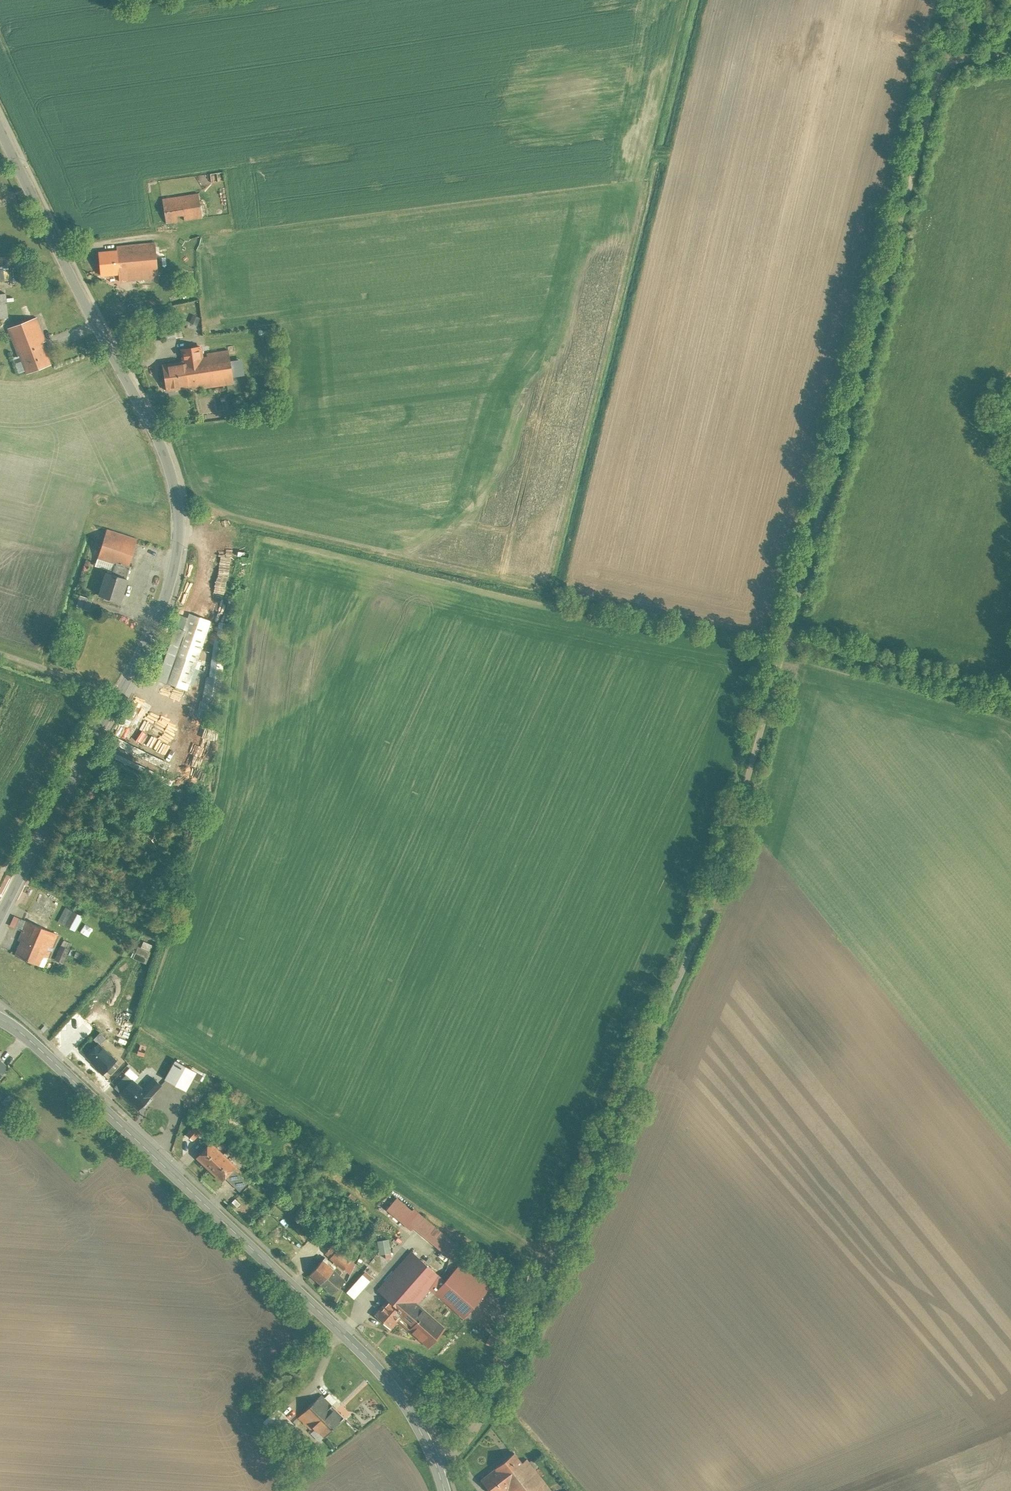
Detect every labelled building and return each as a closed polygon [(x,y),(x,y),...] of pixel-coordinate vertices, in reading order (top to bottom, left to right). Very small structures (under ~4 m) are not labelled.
[(202,194),(165,199),(168,225),(205,219),(202,194)] [(157,243),(121,246),(122,251),(101,253),(103,277),(124,275),(125,282),(160,278),(157,243)] [(11,318),(9,293),(0,294),(0,319),(11,318)] [(202,317),(195,313),(191,321),(198,325),(202,317)] [(39,319),(11,329),(20,354),(22,354),(29,372),(53,364),(45,341),(47,340),(39,319)] [(164,329),(164,339),(181,338),(180,328),(164,329)] [(166,367),(169,391),(236,383),(232,350),(204,353),(203,345),(182,348),(184,364),(166,367)] [(139,538),(110,529),(101,557),(131,566),(139,538)] [(131,579),(110,572),(102,595),(123,602),(131,579)] [(95,599),(82,595),(79,606),(92,610),(95,599)] [(158,680),(187,690),(210,621),(189,614),(183,630),(175,628),(158,680)] [(221,680),(229,625),(219,623),(216,640),(214,640),(209,678),(206,677),(198,718),(213,721),(214,716),(217,717),(221,698),(219,698),(223,680),(221,680)] [(167,771),(170,764),(139,751),(136,757),(148,762),(146,765),(151,767),(150,769),(159,772),(160,769),(167,771)] [(65,908),(57,923),(75,932),(83,917),(65,908)] [(17,915),(12,926),(25,931),(29,921),(17,915)] [(60,934),(29,921),(25,931),(15,954),(46,967),(60,934)] [(88,938),(93,930),(84,925),(79,934),(88,938)] [(132,959),(145,965),(153,946),(143,942),(140,948),(137,947),(132,959)] [(62,948),(59,963),(65,965),(68,949),(62,948)] [(138,1025),(126,1019),(116,1040),(127,1046),(138,1025)] [(121,1060),(101,1042),(88,1057),(107,1075),(121,1060)] [(0,1057),(0,1078),(11,1067),(0,1057)] [(200,1071),(178,1060),(168,1078),(190,1090),(200,1071)] [(129,1075),(117,1087),(141,1110),(165,1085),(157,1076),(146,1088),(136,1078),(134,1080),(129,1075)] [(205,1130),(198,1123),(189,1133),(196,1140),(205,1130)] [(226,1154),(214,1142),(199,1158),(212,1170),(226,1154)] [(239,1166),(226,1154),(212,1170),(224,1181),(228,1178),(237,1168),(239,1166)] [(237,1168),(228,1178),(242,1191),(251,1182),(237,1168)] [(422,1210),(411,1223),(451,1256),(462,1243),(422,1210)] [(391,1239),(380,1240),(382,1254),(393,1253),(391,1239)] [(336,1243),(328,1253),(345,1269),(352,1262),(341,1252),(343,1249),(336,1243)] [(412,1251),(381,1289),(392,1297),(408,1310),(412,1314),(419,1305),(432,1290),(443,1276),(412,1251)] [(326,1259),(312,1275),(323,1284),(336,1269),(326,1259)] [(493,1286),(463,1262),(449,1280),(437,1294),(467,1318),(493,1286)] [(336,1269),(323,1284),(334,1294),(348,1279),(336,1269)] [(364,1271),(345,1293),(352,1299),(371,1278),(364,1271)] [(432,1290),(437,1294),(449,1280),(443,1276),(432,1290)] [(377,1315),(394,1329),(400,1321),(408,1310),(392,1297),(377,1315)] [(400,1321),(432,1347),(447,1328),(419,1305),(412,1314),(408,1310),(400,1321)] [(324,1394),(301,1417),(324,1440),(347,1417),(324,1394)] [(281,1408),(266,1421),(281,1438),(296,1424),(281,1408)] [(484,1479),(493,1490),(506,1490),(508,1490),(555,1490),(530,1458),(525,1462),(518,1452),(484,1479)]
